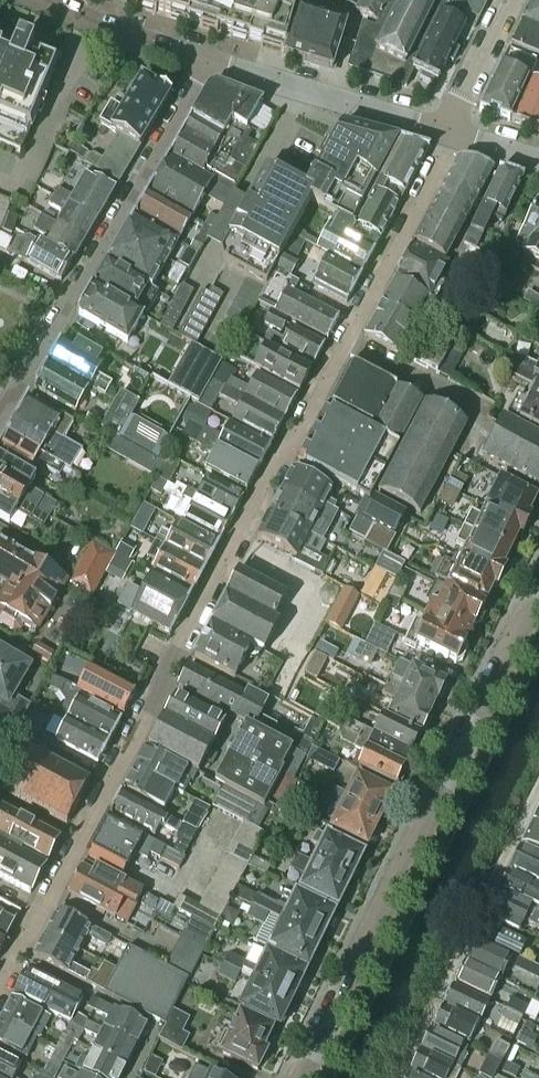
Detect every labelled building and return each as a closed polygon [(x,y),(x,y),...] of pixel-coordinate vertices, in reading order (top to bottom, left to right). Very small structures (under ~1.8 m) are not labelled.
[(124,3),(138,10),(219,35),(248,44),(250,41),(261,44),(260,48),(274,52),(284,55),(290,31),(296,11),(295,10),(298,0),(297,0),(116,0),(124,3)] [(350,68),(365,74),(397,84),(434,7),(442,11),(449,0),(391,0),(377,25),(376,29),(363,25),(350,68)] [(440,16),(464,27),(470,16),(478,20),(479,20),(489,0),(449,0),(442,11),(440,16)] [(529,9),(509,49),(538,61),(538,1),(535,0),(534,0),(529,9)] [(333,73),(346,26),(296,11),(290,31),(284,55),(283,57),(283,56),(282,57),(283,57),(333,73)] [(440,16),(415,69),(423,73),(422,75),(435,81),(436,79),(439,80),(448,62),(451,63),(457,51),(454,50),(464,27),(440,16)] [(21,155),(58,65),(40,58),(38,63),(33,61),(29,60),(34,47),(19,40),(10,61),(1,58),(4,52),(0,50),(0,146),(21,155)] [(510,124),(536,65),(507,53),(480,114),(510,124)] [(118,184),(119,185),(170,97),(141,80),(139,83),(136,81),(128,94),(131,96),(121,113),(110,106),(99,125),(118,136),(103,162),(95,157),(91,157),(89,158),(85,164),(92,169),(118,184)] [(512,125),(538,134),(538,84),(531,81),(512,125)] [(245,172),(258,148),(247,142),(253,133),(247,130),(262,104),(217,87),(208,90),(191,119),(225,139),(218,151),(222,153),(220,157),(245,172)] [(232,196),(245,172),(220,157),(222,153),(218,151),(225,139),(191,119),(168,159),(211,184),(212,184),(232,196)] [(351,224),(395,141),(341,126),(315,177),(313,176),(305,190),(304,193),(312,196),(309,203),(351,224)] [(404,195),(427,150),(400,142),(380,179),(385,182),(383,186),(388,188),(388,187),(404,195)] [(192,220),(211,184),(168,159),(148,195),(192,220)] [(462,228),(493,169),(458,159),(431,211),(462,228)] [(57,190),(55,195),(98,221),(114,192),(113,192),(118,184),(92,169),(74,199),(57,190)] [(282,255),(309,203),(312,196),(304,193),(305,190),(266,170),(222,256),(222,259),(266,284),(273,271),(282,255)] [(503,226),(523,178),(498,171),(464,245),(476,251),(492,221),(503,226)] [(388,188),(383,186),(385,182),(380,179),(373,194),(397,207),(404,195),(388,187),(388,188)] [(380,241),(397,207),(373,194),(355,228),(380,241)] [(85,241),(98,221),(55,195),(49,206),(65,214),(58,225),(85,241)] [(180,240),(192,220),(148,195),(136,215),(180,240)] [(1,232),(8,215),(12,204),(0,199),(0,232),(1,232)] [(538,203),(517,244),(524,247),(521,253),(538,262),(538,203)] [(444,261),(462,228),(431,211),(413,245),(444,261)] [(12,236),(18,219),(8,215),(1,232),(12,236)] [(380,241),(355,228),(334,217),(316,251),(362,275),(380,241)] [(58,227),(42,218),(34,232),(49,241),(47,244),(74,260),(85,241),(58,225),(58,227)] [(165,267),(178,243),(135,218),(121,242),(165,267)] [(72,263),(29,238),(16,241),(9,254),(25,264),(27,261),(28,262),(27,262),(61,282),(72,263)] [(190,250),(199,255),(205,244),(196,239),(190,250)] [(151,290),(160,274),(165,267),(121,242),(107,265),(151,290)] [(428,299),(448,264),(412,246),(394,281),(428,299)] [(299,263),(282,255),(273,271),(291,280),(299,263)] [(346,305),(362,276),(327,258),(312,287),(346,305)] [(151,290),(107,265),(95,286),(148,316),(160,295),(151,290)] [(327,341),(338,319),(293,295),(299,285),(277,274),(269,286),(258,304),(270,311),(270,312),(288,321),(288,320),(327,341)] [(397,355),(428,299),(394,281),(364,338),(397,355)] [(172,333),(181,315),(194,293),(182,286),(160,327),(172,333)] [(126,344),(136,329),(142,318),(93,290),(78,316),(126,344)] [(202,292),(194,307),(212,316),(223,297),(211,290),(208,295),(202,292)] [(538,304),(538,299),(527,293),(522,304),(535,311),(538,304)] [(281,336),(288,321),(270,312),(264,326),(281,336)] [(280,349),(313,366),(324,346),(291,329),(284,342),(268,333),(264,341),(280,349)] [(437,376),(449,351),(426,339),(413,364),(437,376)] [(222,362),(181,340),(175,351),(172,357),(182,362),(168,387),(191,400),(205,375),(212,379),(222,362)] [(250,341),(239,362),(299,394),(310,373),(265,349),(250,341)] [(62,343),(48,367),(98,395),(104,399),(110,389),(95,380),(103,366),(99,364),(103,358),(78,344),(74,350),(62,343)] [(449,382),(461,357),(449,351),(437,376),(449,382)] [(538,368),(527,363),(525,366),(512,360),(505,374),(530,386),(533,379),(538,382),(538,367),(538,368)] [(372,433),(395,389),(349,364),(326,408),(372,433)] [(221,365),(212,382),(224,388),(226,389),(231,381),(235,372),(221,365)] [(96,399),(98,395),(48,367),(35,390),(76,413),(87,394),(96,399)] [(231,381),(226,389),(244,399),(285,420),(297,397),(257,376),(249,390),(231,381)] [(212,382),(198,407),(199,407),(210,413),(219,398),(239,409),(232,422),(272,444),(285,420),(244,399),(226,389),(224,388),(212,382)] [(397,447),(421,402),(395,389),(372,433),(397,447)] [(533,391),(527,404),(517,399),(508,417),(538,433),(538,394),(533,391)] [(104,420),(97,431),(99,432),(100,430),(111,436),(111,437),(118,442),(131,419),(139,404),(121,394),(120,395),(115,404),(105,421),(104,420)] [(28,399),(6,436),(60,467),(72,474),(84,453),(64,441),(74,424),(61,417),(60,418),(28,399)] [(419,514),(450,457),(466,426),(424,404),(378,492),(419,514)] [(397,447),(372,433),(326,408),(297,463),(368,501),(397,447)] [(92,413),(85,424),(97,431),(104,420),(92,413)] [(131,419),(118,442),(128,447),(131,449),(155,463),(156,461),(165,446),(168,441),(158,435),(160,431),(141,420),(139,424),(131,419)] [(503,421),(486,452),(482,449),(478,458),(482,460),(538,491),(538,441),(503,421)] [(210,445),(258,471),(270,448),(229,426),(222,439),(204,430),(202,434),(187,426),(185,432),(200,440),(210,445)] [(205,471),(246,493),(258,471),(210,445),(200,440),(185,432),(182,436),(181,438),(187,441),(196,446),(206,451),(206,453),(212,457),(205,471)] [(6,436),(0,446),(0,456),(28,472),(34,463),(58,477),(63,469),(60,467),(6,436)] [(111,437),(103,451),(124,462),(131,449),(128,447),(118,442),(111,437)] [(0,459),(0,490),(49,519),(56,507),(26,490),(33,479),(0,459)] [(157,480),(158,481),(169,486),(180,466),(167,459),(162,467),(156,479),(157,480)] [(292,472),(282,492),(306,504),(307,501),(311,503),(313,501),(324,507),(324,506),(334,511),(336,506),(327,501),(331,492),(292,472)] [(460,494),(467,481),(453,473),(446,487),(460,494)] [(183,498),(187,491),(176,485),(173,489),(169,486),(158,481),(157,480),(150,493),(160,499),(162,494),(180,503),(173,515),(220,540),(231,520),(195,501),(193,504),(183,498)] [(242,499),(206,480),(197,496),(187,490),(187,491),(183,498),(193,504),(195,501),(231,520),(242,499)] [(486,507),(526,528),(531,519),(528,517),(536,501),(498,483),(486,507)] [(452,509),(460,494),(446,487),(438,502),(452,509)] [(0,490),(0,520),(6,524),(13,513),(43,531),(49,519),(0,490)] [(282,492),(269,515),(308,536),(323,543),(339,514),(334,511),(324,506),(324,507),(313,501),(311,503),(307,501),(306,504),(282,492)] [(364,499),(355,516),(374,526),(394,537),(405,517),(373,500),(372,503),(364,499)] [(470,516),(464,529),(511,552),(518,537),(521,538),(526,528),(486,507),(479,521),(470,516)] [(269,515),(257,538),(296,559),(294,563),(322,578),(330,563),(301,549),(308,536),(269,515)] [(357,518),(349,534),(364,541),(372,526),(357,518)] [(135,520),(131,530),(143,537),(148,526),(135,520)] [(67,530),(57,524),(51,534),(61,540),(67,530)] [(161,531),(154,543),(160,546),(164,549),(165,547),(206,568),(217,547),(177,525),(171,536),(162,532),(161,531)] [(365,542),(365,544),(384,555),(394,537),(374,526),(365,542)] [(460,559),(498,578),(501,580),(505,571),(502,569),(511,552),(464,529),(456,544),(465,549),(460,559)] [(154,543),(146,559),(151,562),(156,564),(152,570),(193,592),(206,568),(165,547),(164,549),(160,546),(154,543)] [(0,545),(0,583),(9,588),(0,604),(0,609),(2,610),(0,613),(0,624),(15,633),(20,632),(25,624),(38,632),(66,584),(0,545)] [(120,546),(116,556),(128,562),(133,553),(120,546)] [(93,597),(113,560),(91,548),(77,574),(71,585),(93,597)] [(116,556),(108,570),(123,578),(130,564),(128,562),(116,556)] [(501,580),(498,578),(460,559),(456,568),(444,562),(435,579),(485,604),(493,589),(496,590),(501,580)] [(238,573),(210,626),(251,648),(262,654),(278,625),(272,622),(285,598),(238,573)] [(378,604),(390,582),(376,575),(365,597),(378,604)] [(120,591),(116,597),(121,600),(117,607),(170,635),(191,596),(153,576),(142,595),(128,587),(124,594),(120,591)] [(427,615),(470,636),(474,627),(480,625),(485,616),(483,609),(483,608),(434,585),(426,601),(432,604),(427,615)] [(395,586),(390,596),(402,602),(407,592),(395,586)] [(398,614),(404,603),(402,602),(390,596),(388,595),(382,606),(398,614)] [(349,618),(333,610),(326,624),(342,633),(349,618)] [(470,636),(427,615),(422,625),(415,622),(403,646),(414,652),(416,646),(456,665),(462,663),(467,653),(465,647),(470,636)] [(62,617),(58,624),(69,630),(73,624),(62,617)] [(375,625),(364,646),(377,652),(386,656),(396,636),(375,625)] [(259,661),(262,654),(251,648),(210,626),(193,659),(233,681),(247,655),(259,661)] [(54,655),(37,644),(31,655),(48,665),(54,655)] [(63,655),(51,678),(82,695),(124,716),(136,693),(63,655)] [(12,741),(31,708),(30,707),(29,709),(17,702),(18,700),(12,696),(27,671),(10,661),(8,664),(0,660),(0,735),(12,741)] [(390,679),(386,687),(434,710),(439,699),(442,698),(446,691),(445,688),(446,685),(412,669),(399,663),(391,679),(390,679)] [(189,667),(178,688),(180,689),(246,723),(255,728),(254,731),(271,740),(277,728),(260,719),(267,704),(246,693),(245,695),(189,667)] [(69,717),(111,739),(121,721),(80,699),(82,695),(51,678),(46,688),(61,695),(61,697),(65,704),(62,711),(70,715),(69,717)] [(429,721),(434,710),(386,687),(382,696),(396,703),(388,719),(422,735),(423,733),(426,732),(429,725),(429,721)] [(212,745),(224,724),(175,698),(164,719),(212,745)] [(98,764),(111,739),(69,717),(70,715),(62,711),(61,710),(56,720),(65,725),(56,742),(98,764)] [(36,741),(36,740),(44,725),(31,719),(23,735),(32,740),(32,739),(36,741)] [(197,773),(212,745),(164,719),(149,748),(197,773)] [(339,731),(359,741),(408,764),(413,754),(414,754),(420,743),(418,742),(420,739),(384,722),(376,737),(350,724),(342,726),(339,731)] [(230,755),(215,782),(224,788),(264,809),(281,776),(284,777),(293,782),(306,758),(292,751),(271,740),(254,731),(245,726),(230,755)] [(403,775),(408,764),(359,741),(339,731),(338,734),(340,743),(354,750),(367,756),(359,772),(396,790),(397,786),(399,787),(404,776),(403,775)] [(32,739),(32,740),(26,752),(74,777),(81,764),(36,740),(36,741),(32,739)] [(313,749),(306,761),(334,774),(340,762),(313,749)] [(192,783),(196,777),(185,771),(145,750),(135,770),(175,790),(174,792),(183,797),(190,782),(192,783)] [(88,784),(74,777),(26,752),(4,793),(67,826),(88,784)] [(164,811),(174,792),(175,790),(135,770),(124,790),(164,811)] [(284,777),(272,800),(286,807),(297,784),(293,782),(284,777)] [(205,778),(200,788),(218,797),(223,788),(223,787),(205,778)] [(331,800),(379,824),(385,812),(386,813),(391,802),(390,801),(392,798),(358,781),(350,798),(335,791),(331,800)] [(243,824),(248,826),(258,806),(223,788),(212,808),(243,824)] [(181,826),(168,819),(169,817),(122,793),(111,815),(152,836),(158,824),(177,834),(181,826)] [(374,834),(379,824),(331,800),(326,809),(341,816),(333,832),(367,849),(369,846),(370,846),(375,835),(374,834)] [(59,839),(0,808),(0,882),(29,897),(44,867),(46,863),(59,839)] [(274,814),(270,822),(289,832),(294,823),(275,813),(274,814)] [(523,845),(538,853),(538,813),(523,845)] [(190,814),(183,826),(197,833),(203,821),(190,814)] [(186,859),(184,858),(175,854),(109,819),(94,847),(87,859),(123,878),(129,866),(135,856),(141,859),(144,853),(179,871),(186,859)] [(243,824),(237,835),(258,845),(263,835),(248,826),(243,824)] [(316,848),(309,863),(351,883),(356,873),(359,872),(363,863),(362,860),(363,857),(327,839),(316,834),(310,845),(316,848)] [(258,845),(237,835),(232,845),(253,856),(258,845)] [(226,856),(247,866),(253,856),(232,845),(226,856)] [(521,848),(510,870),(538,884),(538,857),(521,848)] [(247,866),(226,856),(221,866),(242,877),(247,866)] [(301,891),(338,910),(339,907),(343,906),(347,898),(346,894),(351,883),(309,863),(297,857),(290,871),(307,879),(301,891)] [(252,859),(248,868),(266,877),(270,868),(252,859)] [(136,907),(143,894),(143,893),(86,862),(68,895),(126,925),(136,907)] [(242,877),(221,866),(215,877),(236,888),(242,877)] [(500,890),(538,909),(538,889),(508,874),(500,890)] [(236,888),(215,877),(210,888),(231,898),(236,888)] [(231,898),(210,888),(204,898),(225,909),(231,898)] [(268,917),(284,924),(322,943),(327,931),(331,930),(335,922),(334,918),(335,916),(296,897),(288,912),(286,912),(285,908),(278,905),(276,906),(236,888),(231,898),(252,907),(251,909),(268,917)] [(499,891),(487,917),(519,933),(524,923),(538,930),(538,911),(499,891)] [(173,909),(191,919),(214,931),(220,919),(199,909),(199,908),(179,898),(173,909)] [(225,909),(204,898),(199,908),(199,909),(220,919),(225,909)] [(251,909),(247,917),(264,925),(268,917),(251,909)] [(17,920),(0,911),(0,944),(4,945),(17,920)] [(59,912),(46,935),(80,953),(87,940),(106,950),(111,940),(110,940),(59,912)] [(264,925),(255,944),(309,970),(310,967),(314,966),(318,958),(317,954),(322,943),(284,924),(268,917),(264,925)] [(203,952),(214,931),(191,919),(180,939),(184,942),(203,952)] [(519,959),(525,946),(492,930),(485,943),(519,959)] [(80,953),(46,935),(34,958),(86,985),(86,984),(100,991),(105,980),(92,973),(90,977),(73,967),(80,953)] [(475,943),(465,963),(501,981),(511,961),(475,943)] [(254,983),(256,984),(293,1002),(299,991),(302,990),(306,981),(305,978),(306,975),(269,957),(252,949),(245,964),(239,976),(254,983)] [(165,1027),(173,1011),(188,981),(165,969),(130,950),(123,963),(106,995),(165,1027)] [(188,981),(197,964),(174,952),(165,969),(188,981)] [(227,958),(222,968),(239,976),(244,967),(227,958)] [(538,969),(519,959),(514,970),(538,982),(538,969)] [(491,1001),(501,981),(465,963),(455,983),(491,1001)] [(235,985),(239,976),(222,968),(218,977),(235,985)] [(49,1006),(51,1002),(49,1001),(56,988),(26,972),(14,995),(44,1011),(45,1009),(43,1008),(45,1004),(49,1006)] [(241,1010),(281,1029),(282,1026),(285,1025),(289,1017),(288,1013),(293,1002),(256,984),(254,983),(241,1010)] [(479,1025),(489,1005),(453,987),(443,1007),(479,1025)] [(82,1001),(56,988),(49,1001),(51,1002),(49,1006),(45,1004),(43,1008),(45,1009),(44,1011),(69,1024),(69,1025),(82,1032),(87,1022),(75,1015),(79,1007),(82,1001)] [(87,1023),(136,1047),(147,1026),(115,1010),(92,998),(87,1008),(93,1011),(93,1012),(110,1020),(104,1030),(88,1022),(87,1023)] [(39,1041),(50,1021),(11,1000),(0,1020),(30,1036),(39,1041)] [(522,1020),(528,1008),(511,1000),(505,1012),(522,1020)] [(526,1018),(537,1023),(538,1018),(538,1006),(533,1003),(532,1004),(526,1018)] [(469,1045),(479,1025),(443,1007),(433,1027),(469,1045)] [(182,1053),(190,1038),(183,1034),(189,1020),(173,1011),(165,1027),(158,1041),(182,1053)] [(522,1020),(505,1012),(502,1019),(518,1027),(522,1020)] [(242,1017),(232,1038),(225,1035),(216,1052),(223,1056),(259,1073),(268,1055),(264,1053),(274,1032),(242,1017)] [(0,1020),(0,1021),(0,1046),(27,1060),(37,1040),(30,1036),(0,1020)] [(126,1068),(136,1047),(87,1023),(83,1032),(99,1040),(93,1052),(126,1068)] [(77,1043),(82,1032),(69,1025),(65,1033),(77,1039),(75,1042),(77,1043)] [(523,1031),(516,1044),(531,1051),(538,1038),(523,1031)] [(460,1071),(467,1057),(465,1056),(468,1050),(431,1032),(421,1051),(460,1071)] [(75,1042),(77,1039),(65,1033),(59,1045),(69,1050),(74,1041),(75,1042)] [(497,1043),(489,1058),(501,1064),(509,1049),(497,1043)] [(63,1062),(69,1050),(59,1045),(53,1056),(63,1062)] [(460,1071),(421,1051),(411,1071),(424,1077),(457,1077),(460,1071)] [(93,1052),(88,1062),(81,1058),(75,1069),(93,1077),(121,1077),(126,1068),(93,1052)] [(63,1062),(53,1056),(44,1074),(41,1073),(40,1074),(47,1077),(55,1077),(63,1062)] [(19,1068),(0,1058),(0,1077),(14,1077),(19,1068)] [(162,1064),(150,1058),(142,1074),(150,1077),(155,1077),(162,1064)] [(479,1077),(482,1077),(495,1077),(501,1065),(488,1058),(479,1077)] [(502,1074),(510,1077),(516,1077),(520,1070),(507,1064),(502,1074)] [(64,1068),(59,1077),(83,1077),(64,1068)]
